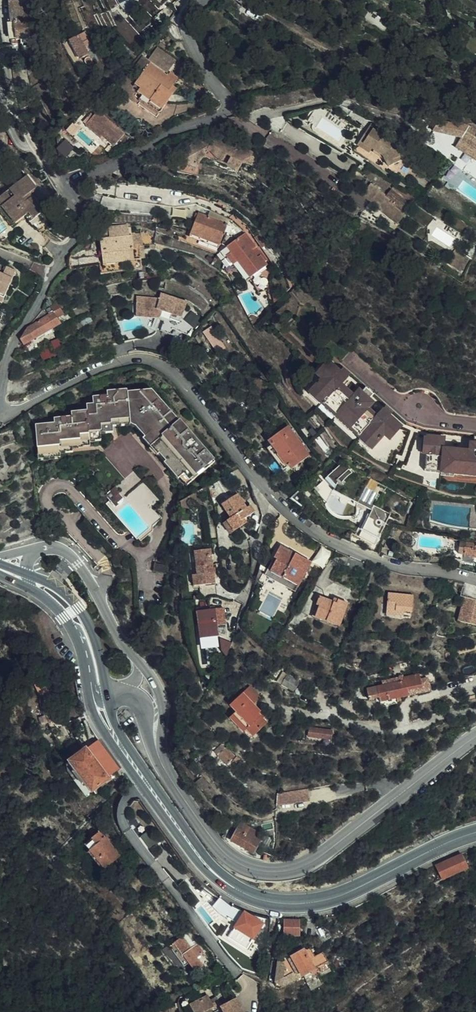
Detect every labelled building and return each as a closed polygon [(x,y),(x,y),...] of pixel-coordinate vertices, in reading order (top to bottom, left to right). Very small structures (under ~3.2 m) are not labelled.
[(16,1),(4,5),(5,11),(3,11),(7,43),(33,40),(31,16),(34,15),(32,0),(19,0),(16,1)] [(150,32),(144,23),(136,28),(142,38),(150,32)] [(93,43),(88,31),(82,34),(80,35),(85,46),(93,43)] [(85,46),(80,35),(71,39),(76,50),(85,46)] [(20,57),(39,54),(39,45),(19,48),(20,57)] [(90,56),(85,46),(76,50),(79,59),(84,57),(84,59),(90,56)] [(168,73),(176,61),(158,48),(149,59),(168,73)] [(154,117),(171,93),(168,91),(172,86),(178,79),(170,73),(168,77),(149,63),(138,79),(133,86),(137,90),(133,95),(139,99),(136,103),(154,117)] [(117,89),(136,103),(139,99),(133,95),(137,90),(133,86),(138,79),(129,72),(117,89)] [(86,117),(82,122),(97,135),(99,133),(110,144),(116,137),(121,132),(95,108),(90,113),(86,117)] [(475,125),(474,124),(466,123),(442,125),(436,133),(462,143),(475,153),(475,125)] [(374,126),(372,129),(385,138),(387,135),(374,126)] [(385,138),(372,129),(363,142),(375,151),(377,152),(386,158),(388,164),(391,169),(402,163),(401,159),(404,157),(398,146),(401,144),(387,135),(385,138)] [(125,135),(121,132),(116,137),(120,140),(125,135)] [(180,166),(199,170),(203,158),(200,157),(207,147),(212,144),(223,155),(230,151),(234,154),(228,162),(238,168),(246,159),(252,162),(258,154),(245,145),(244,146),(231,137),(230,139),(222,133),(221,135),(199,137),(198,144),(194,142),(185,154),(183,154),(180,166)] [(91,137),(83,147),(87,151),(96,141),(91,137)] [(65,140),(57,149),(66,157),(74,149),(65,140)] [(327,146),(316,140),(310,150),(321,155),(327,146)] [(375,151),(363,142),(360,147),(372,155),(375,151)] [(462,143),(460,146),(475,157),(475,153),(462,143)] [(375,155),(388,164),(386,158),(377,152),(375,155)] [(23,216),(28,211),(34,218),(43,211),(31,196),(28,198),(25,195),(34,187),(25,174),(0,194),(0,203),(16,222),(23,216)] [(388,197),(372,185),(364,196),(384,211),(384,214),(398,224),(407,214),(405,213),(411,204),(392,190),(388,197)] [(407,193),(400,188),(398,192),(406,197),(405,198),(413,202),(417,194),(409,190),(407,193)] [(28,211),(23,216),(28,223),(34,218),(28,211)] [(199,213),(195,224),(199,226),(204,214),(199,213)] [(199,226),(195,224),(192,233),(221,244),(229,223),(204,214),(199,226)] [(127,234),(131,234),(130,228),(126,228),(125,225),(107,226),(108,231),(105,231),(104,232),(104,236),(127,234)] [(140,233),(131,234),(127,234),(128,236),(105,239),(104,236),(104,232),(100,233),(102,242),(99,242),(101,253),(99,254),(103,276),(140,272),(138,253),(140,248),(143,248),(141,237),(149,236),(148,232),(139,229),(140,233)] [(230,246),(235,254),(240,262),(237,263),(246,279),(249,277),(250,280),(268,269),(262,259),(259,261),(255,253),(251,247),(256,244),(250,235),(230,246)] [(259,250),(256,244),(251,247),(255,253),(259,250)] [(459,250),(453,259),(458,262),(454,267),(463,273),(472,259),(459,250)] [(240,262),(235,254),(230,257),(234,265),(237,263),(240,262)] [(6,293),(16,269),(7,266),(4,273),(0,272),(0,291),(6,293)] [(159,299),(137,297),(137,313),(156,314),(157,309),(162,311),(172,314),(171,319),(180,322),(187,302),(161,294),(159,299)] [(50,314),(27,327),(23,336),(22,338),(26,343),(62,323),(59,317),(65,313),(58,303),(47,309),(50,314)] [(156,314),(137,313),(137,317),(160,319),(162,311),(157,309),(156,314)] [(185,319),(195,328),(204,319),(194,310),(185,319)] [(90,314),(80,319),(84,326),(93,320),(90,314)] [(180,322),(171,319),(166,317),(161,330),(175,335),(180,322)] [(84,326),(80,319),(75,321),(79,328),(84,326)] [(58,339),(51,341),(55,349),(61,347),(58,339)] [(55,354),(51,346),(39,351),(43,359),(55,354)] [(182,368),(183,369),(196,360),(189,351),(176,360),(182,368)] [(320,369),(327,363),(325,361),(318,368),(320,369)] [(344,378),(327,363),(320,369),(322,371),(316,377),(319,379),(311,388),(323,398),(321,400),(335,413),(347,424),(346,425),(358,436),(360,434),(373,445),(381,436),(382,438),(389,431),(392,435),(398,428),(379,410),(378,411),(372,417),(368,421),(359,412),(360,410),(346,398),(345,399),(333,389),(337,385),(343,379),(344,378)] [(353,393),(359,388),(352,377),(345,382),(353,393)] [(345,382),(343,379),(337,385),(340,387),(345,382)] [(340,387),(337,385),(333,389),(345,399),(346,398),(360,410),(359,412),(368,421),(372,417),(369,414),(364,410),(366,408),(361,403),(365,399),(366,399),(370,395),(363,389),(353,399),(340,387)] [(151,432),(194,480),(218,458),(155,387),(129,390),(129,388),(108,390),(109,397),(99,399),(99,404),(87,405),(87,408),(76,409),(76,413),(66,414),(66,418),(52,419),(52,424),(36,426),(39,455),(55,454),(54,442),(78,440),(77,435),(88,435),(88,434),(88,429),(99,428),(99,423),(109,422),(133,420),(132,414),(135,414),(151,432)] [(323,398),(311,388),(305,393),(317,404),(321,400),(323,398)] [(370,403),(366,399),(365,399),(361,403),(366,408),(370,403)] [(321,400),(317,404),(331,417),(335,413),(321,400)] [(369,414),(372,417),(378,411),(375,408),(369,414)] [(335,413),(331,417),(351,436),(355,439),(358,436),(346,425),(347,424),(335,413)] [(296,459),(299,462),(310,452),(305,446),(307,445),(302,439),(300,441),(286,424),(272,437),(269,439),(268,440),(272,445),(269,446),(287,467),(291,463),(296,459)] [(389,431),(382,438),(386,441),(392,435),(389,431)] [(190,484),(194,480),(151,432),(147,436),(190,484)] [(160,510),(152,502),(163,491),(109,433),(79,460),(103,487),(112,479),(120,488),(114,493),(116,495),(112,497),(107,491),(104,494),(137,532),(160,510)] [(358,436),(355,439),(367,450),(373,445),(360,434),(358,436)] [(466,458),(466,456),(439,453),(439,449),(440,439),(424,437),(424,439),(422,455),(421,464),(437,466),(437,470),(464,473),(464,470),(475,472),(475,459),(466,458)] [(471,439),(469,453),(439,449),(439,453),(466,456),(466,458),(475,459),(475,439),(471,439)] [(54,442),(55,454),(67,453),(67,447),(78,446),(78,440),(54,442)] [(285,469),(287,467),(269,446),(267,449),(285,469)] [(344,462),(326,478),(334,487),(333,490),(332,492),(371,512),(369,516),(364,524),(361,531),(377,539),(389,515),(373,507),(376,500),(374,499),(377,494),(365,488),(370,479),(352,470),(344,462)] [(420,472),(437,474),(437,470),(437,466),(421,464),(420,472)] [(237,486),(247,479),(245,476),(240,469),(230,475),(237,486)] [(334,487),(326,478),(324,480),(333,490),(334,487)] [(112,479),(103,487),(107,491),(112,497),(116,495),(114,493),(120,488),(112,479)] [(331,494),(323,485),(320,488),(318,486),(314,490),(323,500),(326,503),(331,495),(331,494)] [(193,506),(191,494),(188,496),(180,500),(180,508),(193,506)] [(229,536),(243,526),(240,522),(247,517),(255,512),(249,505),(244,508),(235,494),(220,506),(228,520),(222,524),(229,536)] [(351,517),(351,518),(349,518),(341,518),(337,517),(334,516),(331,513),(329,511),(328,509),(326,506),(318,522),(348,538),(350,534),(354,536),(361,522),(355,519),(355,518),(354,517),(353,516),(352,517),(351,517)] [(369,516),(355,509),(355,513),(354,517),(355,518),(355,519),(361,522),(364,524),(369,516)] [(240,522),(243,526),(249,521),(247,517),(240,522)] [(466,520),(464,532),(475,534),(475,533),(475,522),(466,520)] [(348,538),(318,522),(312,523),(319,529),(325,533),(334,537),(342,541),(349,543),(348,538)] [(377,539),(361,531),(357,538),(374,546),(377,539)] [(311,560),(281,542),(274,554),(276,556),(267,573),(294,588),(298,583),(311,560)] [(458,547),(458,550),(464,551),(463,555),(463,556),(475,557),(475,544),(459,542),(458,547)] [(193,546),(195,563),(203,562),(204,570),(196,570),(191,571),(192,582),(214,580),(210,544),(193,546)] [(167,571),(168,564),(155,561),(153,569),(167,571)] [(463,584),(459,596),(464,597),(457,621),(475,626),(475,587),(463,584)] [(396,607),(413,609),(414,592),(388,590),(387,604),(387,608),(396,609),(396,607)] [(324,619),(339,624),(347,601),(334,597),(333,601),(317,596),(314,603),(318,604),(315,613),(325,616),(324,619)] [(217,606),(216,598),(209,598),(209,606),(217,606)] [(412,613),(413,609),(396,607),(396,609),(387,608),(387,604),(384,603),(384,610),(386,610),(387,612),(404,614),(405,612),(412,613)] [(217,609),(217,606),(209,606),(206,607),(197,608),(199,627),(204,627),(203,610),(217,609)] [(224,609),(217,609),(203,610),(204,627),(199,627),(200,639),(219,637),(218,625),(226,625),(224,609)] [(225,658),(230,643),(219,639),(221,652),(225,658)] [(282,684),(293,691),(299,681),(288,673),(282,684)] [(418,674),(390,679),(380,681),(381,686),(367,689),(369,699),(376,698),(377,702),(394,699),(422,693),(419,681),(418,674)] [(426,679),(419,681),(422,693),(429,692),(426,679)] [(235,712),(259,727),(267,713),(263,711),(264,708),(251,700),(256,692),(242,684),(229,708),(236,711),(235,712)] [(256,732),(259,727),(235,712),(231,719),(256,732)] [(304,735),(327,739),(328,731),(305,728),(304,735)] [(107,777),(100,767),(94,759),(96,758),(88,747),(77,733),(73,736),(84,751),(68,762),(67,765),(68,769),(75,778),(79,775),(92,791),(94,790),(98,786),(103,783),(109,778),(107,777)] [(96,741),(88,747),(96,758),(104,751),(96,741)] [(225,746),(222,750),(217,754),(225,763),(234,755),(225,746)] [(66,759),(73,754),(70,749),(63,754),(66,759)] [(94,759),(100,767),(107,777),(118,769),(104,751),(96,758),(94,759)] [(79,775),(75,778),(87,795),(92,791),(79,775)] [(309,788),(282,792),(282,803),(311,799),(309,788)] [(232,838),(254,852),(267,830),(245,817),(232,838)] [(159,839),(150,827),(140,835),(149,846),(159,839)] [(84,842),(104,866),(119,853),(99,829),(84,842)] [(461,857),(434,868),(442,884),(468,873),(461,857)] [(227,904),(221,900),(218,902),(215,908),(223,914),(227,904)] [(243,913),(238,910),(232,921),(237,924),(232,933),(227,930),(224,935),(247,950),(262,923),(244,912),(243,913)] [(287,920),(283,920),(283,934),(299,934),(299,921),(287,920)] [(186,934),(192,942),(196,939),(190,931),(186,934)] [(186,953),(192,948),(189,944),(192,942),(186,934),(177,940),(186,953)] [(173,943),(182,955),(186,953),(177,940),(173,943)] [(191,961),(197,970),(202,967),(196,959),(203,954),(197,945),(192,948),(186,953),(191,961)] [(311,948),(305,951),(314,970),(327,964),(328,963),(323,954),(316,957),(311,948)] [(305,951),(294,957),(292,958),(302,976),(303,976),(314,970),(305,951)] [(188,964),(188,963),(191,961),(186,953),(182,955),(188,964)] [(292,953),(284,958),(286,961),(292,958),(294,957),(292,953)] [(292,958),(286,961),(283,962),(279,961),(274,984),(276,987),(278,988),(302,976),(292,958)] [(327,964),(314,970),(316,974),(317,976),(330,969),(327,964)] [(314,970),(303,976),(306,979),(316,974),(314,970)] [(318,978),(317,976),(316,974),(306,979),(307,982),(318,978)] [(322,986),(318,978),(307,982),(306,983),(311,992),(322,986)] [(238,994),(229,999),(224,990),(218,994),(221,1000),(227,1011),(226,1011),(247,1011),(238,994)] [(211,1006),(215,1003),(212,997),(209,992),(200,996),(205,1005),(196,1009),(191,1001),(192,1001),(189,994),(186,996),(185,998),(184,999),(185,1005),(189,1011),(215,1011),(211,1006)] [(218,994),(212,997),(215,1003),(221,1000),(218,994)] [(192,1001),(191,1001),(196,1009),(205,1005),(200,996),(192,1001)]
